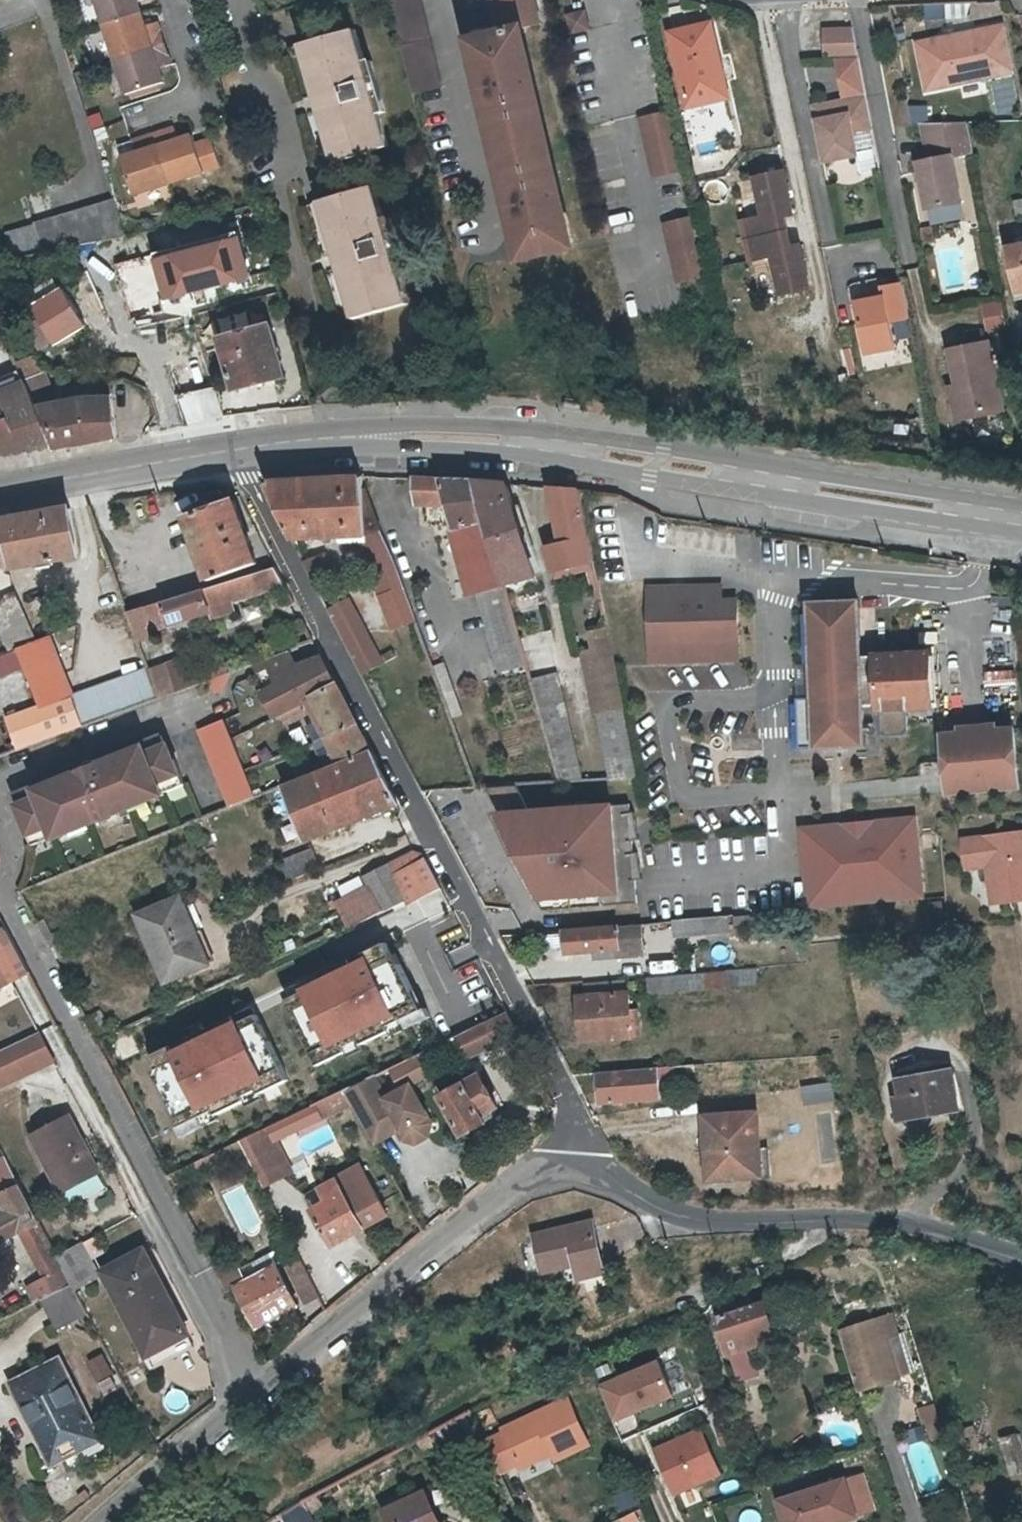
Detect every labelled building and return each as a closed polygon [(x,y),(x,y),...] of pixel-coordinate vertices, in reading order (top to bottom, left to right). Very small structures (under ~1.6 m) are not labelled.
[(106,25),(145,13),(141,1),(143,0),(99,0),(106,25)] [(443,86),(423,0),(393,0),(415,93),(443,86)] [(499,33),(543,22),(538,0),(492,0),(499,33)] [(587,11),(566,16),(570,36),(591,31),(587,11)] [(118,60),(167,45),(160,23),(149,26),(145,13),(106,25),(118,60)] [(715,22),(668,34),(686,112),(733,101),(715,22)] [(1008,25),(994,28),(1003,75),(1018,71),(1008,25)] [(930,89),(1003,75),(994,28),(921,43),(930,89)] [(851,30),(823,31),(823,61),(858,59),(851,30)] [(513,220),(518,219),(526,254),(572,243),(522,32),(476,42),(485,80),(481,80),(485,101),(490,101),(513,198),(508,199),(513,220)] [(352,36),(299,50),(328,165),(384,151),(376,121),(385,118),(371,67),(361,69),(352,36)] [(174,66),(167,45),(118,60),(129,95),(167,83),(163,70),(174,66)] [(865,95),(821,103),(824,114),(821,120),(816,121),(824,160),(857,154),(852,131),(871,127),(865,95)] [(906,97),(899,98),(904,122),(911,122),(906,97)] [(824,114),(821,103),(812,105),(816,121),(821,120),(824,114)] [(666,113),(636,120),(649,180),(679,173),(666,113)] [(927,161),(919,162),(929,205),(982,194),(966,118),(919,122),(927,161)] [(160,134),(176,182),(210,171),(199,134),(186,138),(182,127),(160,134)] [(139,194),(176,182),(160,134),(139,141),(142,151),(128,157),(139,194)] [(929,205),(919,162),(916,162),(923,196),(925,206),(929,205)] [(748,241),(775,235),(771,220),(792,215),(782,172),(754,178),(763,217),(744,221),(748,241)] [(375,193),(322,207),(354,326),(407,312),(397,276),(405,274),(392,225),(384,227),(375,193)] [(125,237),(115,201),(34,224),(46,252),(125,237)] [(693,217),(663,223),(675,283),(705,277),(693,217)] [(932,220),(920,223),(922,233),(934,231),(932,220)] [(778,250),(775,235),(748,241),(753,262),(772,257),(781,296),(809,289),(799,245),(778,250)] [(242,242),(154,264),(164,304),(252,282),(242,242)] [(1019,300),(1021,299),(1021,247),(1009,250),(1019,300)] [(883,285),(884,291),(885,297),(856,302),(865,353),(897,347),(891,320),(910,316),(903,282),(883,285)] [(885,297),(884,291),(855,297),(856,302),(885,297)] [(38,309),(35,311),(55,346),(87,328),(67,293),(64,295),(38,309)] [(982,331),(1002,327),(997,301),(977,304),(982,331)] [(270,330),(219,344),(234,395),(284,381),(270,330)] [(989,341),(952,348),(958,384),(966,418),(1003,411),(989,341)] [(47,374),(25,383),(35,409),(59,405),(47,374)] [(52,455),(35,409),(25,383),(0,393),(0,463),(52,455)] [(956,419),(966,418),(958,384),(950,385),(956,419)] [(87,401),(59,405),(35,409),(52,455),(118,442),(113,400),(87,401)] [(293,539),(368,535),(393,611),(412,606),(369,489),(365,489),(363,477),(330,478),(266,481),(293,539)] [(507,587),(477,483),(417,479),(418,503),(448,504),(474,595),(485,592),(507,587)] [(509,485),(477,483),(507,587),(538,578),(509,485)] [(550,487),(561,527),(565,540),(566,545),(556,548),(551,549),(557,573),(596,564),(595,557),(593,546),(582,490),(550,487)] [(236,500),(189,517),(211,578),(259,561),(236,500)] [(0,512),(0,522),(8,563),(79,554),(69,501),(0,512)] [(8,563),(0,522),(0,564),(8,563)] [(324,552),(304,561),(319,589),(338,580),(324,552)] [(140,639),(156,633),(155,629),(213,612),(212,607),(235,600),(287,584),(277,566),(130,610),(140,639)] [(485,592),(491,613),(513,606),(511,600),(507,587),(485,592)] [(721,587),(705,588),(649,591),(653,665),(741,660),(738,601),(722,602),(721,587)] [(36,638),(17,594),(0,599),(0,629),(7,649),(36,638)] [(865,654),(863,599),(814,600),(816,666),(826,666),(827,690),(817,690),(817,695),(801,696),(803,746),(869,743),(867,704),(880,703),(883,703),(883,706),(905,705),(937,704),(935,650),(865,654)] [(235,600),(212,607),(213,612),(214,616),(238,608),(235,600)] [(513,606),(491,613),(507,671),(530,665),(515,615),(513,606)] [(363,672),(382,663),(356,608),(334,618),(363,672)] [(610,631),(591,635),(595,652),(585,654),(594,696),(612,779),(638,778),(621,690),(613,647),(610,631)] [(52,635),(17,647),(39,706),(74,692),(52,635)] [(256,660),(261,669),(298,655),(293,646),(256,660)] [(161,695),(213,676),(231,669),(227,659),(196,670),(189,653),(151,667),(161,695)] [(317,694),(302,664),(298,655),(261,669),(268,686),(279,709),(317,694)] [(323,655),(302,664),(317,694),(339,685),(323,655)] [(826,666),(816,666),(817,690),(827,690),(826,666)] [(84,724),(161,695),(151,667),(73,696),(84,724)] [(231,669),(213,676),(219,690),(228,686),(231,669)] [(560,675),(535,683),(543,709),(564,782),(587,781),(567,703),(560,675)] [(317,694),(335,733),(358,723),(339,685),(317,694)] [(272,712),(279,709),(268,686),(262,689),(272,712)] [(72,696),(8,718),(18,748),(82,726),(72,696)] [(224,721),(200,730),(230,806),(255,796),(224,721)] [(329,736),(338,765),(373,751),(358,723),(335,733),(329,736)] [(1021,788),(1021,770),(1020,728),(1002,729),(1002,724),(965,725),(966,730),(948,731),(950,791),(1021,788)] [(14,783),(20,800),(154,749),(171,787),(184,783),(175,756),(172,757),(163,732),(145,738),(144,742),(103,756),(96,756),(94,756),(92,756),(90,758),(89,758),(87,763),(90,769),(82,772),(80,766),(76,765),(35,779),(33,776),(14,783)] [(154,749),(20,800),(22,808),(19,810),(29,834),(48,828),(50,831),(64,827),(69,816),(81,812),(84,820),(129,805),(126,796),(139,792),(150,798),(161,794),(163,790),(171,787),(154,749)] [(399,802),(373,751),(338,765),(285,786),(307,839),(399,802)] [(87,763),(80,766),(82,772),(90,769),(87,763)] [(129,805),(150,798),(139,792),(126,796),(129,805)] [(617,801),(494,809),(540,899),(623,893),(617,801)] [(64,827),(84,820),(81,812),(69,816),(64,827)] [(919,815),(800,827),(808,911),(927,899),(919,815)] [(964,837),(968,867),(992,863),(997,901),(1021,897),(1021,829),(964,837)] [(282,859),(289,878),(320,865),(312,846),(282,859)] [(416,849),(390,859),(396,872),(427,859),(425,852),(416,849)] [(396,872),(409,900),(443,885),(429,858),(427,859),(396,872)] [(382,912),(409,900),(396,872),(390,859),(364,870),(369,881),(382,912)] [(382,912),(369,881),(334,896),(348,927),(371,917),(382,912)] [(734,895),(672,901),(673,920),(677,919),(733,914),(735,914),(734,895)] [(181,896),(173,899),(186,930),(194,929),(181,896)] [(208,963),(194,929),(186,930),(173,899),(139,914),(168,981),(208,963)] [(734,928),(733,914),(677,919),(678,933),(734,928)] [(621,924),(566,930),(568,952),(617,948),(618,958),(647,955),(644,922),(621,924)] [(27,969),(4,924),(0,926),(0,983),(27,969)] [(289,975),(319,1044),(414,1003),(384,934),(289,975)] [(759,969),(646,977),(648,997),(760,988),(759,969)] [(587,996),(627,993),(626,983),(587,986),(587,996)] [(638,1038),(636,1011),(627,1012),(627,993),(587,996),(583,996),(586,1040),(638,1038)] [(627,1012),(636,1011),(635,993),(627,993),(627,1012)] [(200,1120),(286,1077),(247,1000),(144,1051),(174,1112),(169,1115),(176,1130),(199,1119),(200,1120)] [(519,1032),(507,1010),(457,1034),(467,1056),(481,1050),(485,1058),(495,1060),(510,1053),(506,1044),(507,1043),(505,1039),(519,1032)] [(418,1054),(388,1069),(394,1080),(424,1065),(418,1054)] [(662,1068),(662,1079),(699,1077),(698,1065),(665,1067),(662,1068)] [(663,1098),(662,1079),(662,1068),(597,1072),(600,1103),(663,1098)] [(957,1068),(898,1079),(901,1096),(893,1097),(898,1122),(965,1109),(957,1068)] [(479,1074),(441,1095),(463,1134),(485,1122),(481,1116),(497,1107),(479,1074)] [(370,1133),(373,1139),(396,1126),(397,1129),(403,1139),(416,1143),(428,1136),(431,1122),(409,1082),(385,1096),(374,1075),(344,1089),(351,1100),(370,1133)] [(339,1091),(322,1100),(328,1113),(351,1100),(344,1089),(339,1091)] [(763,1109),(703,1113),(708,1182),(768,1178),(763,1109)] [(73,1115),(35,1135),(65,1190),(102,1170),(73,1115)] [(270,1125),(240,1139),(246,1150),(263,1183),(281,1174),(267,1147),(278,1142),(270,1125)] [(375,1141),(397,1129),(396,1126),(373,1139),(375,1141)] [(240,1139),(184,1166),(167,1175),(172,1185),(246,1150),(240,1139)] [(278,1142),(267,1147),(281,1174),(292,1168),(278,1142)] [(314,1208),(332,1243),(352,1232),(349,1226),(356,1222),(360,1228),(384,1216),(359,1167),(319,1188),(326,1201),(314,1208)] [(4,1192),(21,1185),(16,1175),(0,1183),(4,1192)] [(34,1304),(41,1300),(51,1295),(74,1283),(60,1257),(21,1185),(4,1192),(0,1194),(0,1197),(8,1213),(0,1217),(0,1243),(19,1233),(44,1280),(27,1289),(34,1304)] [(544,1271),(576,1263),(580,1281),(608,1274),(594,1220),(535,1235),(544,1271)] [(75,1248),(76,1248),(92,1280),(101,1275),(84,1243),(75,1248)] [(92,1280),(76,1248),(60,1257),(74,1283),(76,1288),(92,1280)] [(150,1356),(188,1337),(143,1251),(105,1271),(150,1356)] [(270,1252),(241,1267),(248,1281),(277,1265),(270,1252)] [(305,1263),(299,1252),(287,1259),(293,1269),(305,1263)] [(235,1256),(215,1266),(221,1277),(228,1291),(237,1286),(248,1281),(241,1267),(235,1256)] [(305,1263),(293,1269),(309,1300),(321,1293),(305,1263)] [(298,1305),(277,1265),(248,1281),(237,1286),(258,1327),(298,1305)] [(88,1311),(76,1288),(74,1283),(51,1295),(41,1300),(55,1328),(88,1311)] [(738,1381),(759,1374),(752,1353),(782,1343),(780,1336),(781,1335),(770,1300),(718,1317),(738,1381)] [(860,1392),(899,1379),(885,1339),(896,1335),(890,1316),(841,1333),(860,1392)] [(902,1333),(896,1335),(885,1339),(899,1379),(915,1374),(902,1333)] [(195,1350),(188,1337),(150,1356),(157,1370),(195,1350)] [(84,1358),(102,1395),(118,1386),(100,1350),(84,1358)] [(59,1358),(11,1383),(53,1464),(102,1439),(59,1358)] [(660,1360),(600,1384),(616,1422),(675,1398),(660,1360)] [(569,1402),(541,1414),(561,1461),(589,1449),(569,1402)] [(934,1443),(948,1437),(936,1405),(920,1407),(934,1443)] [(548,1450),(551,1457),(554,1464),(561,1461),(541,1414),(501,1431),(515,1463),(548,1450)] [(702,1427),(654,1448),(674,1496),(723,1475),(702,1427)] [(1014,1432),(1000,1435),(1007,1466),(1021,1463),(1014,1432)] [(518,1471),(551,1457),(548,1450),(515,1463),(518,1471)] [(861,1475),(845,1480),(856,1514),(872,1509),(861,1475)] [(856,1517),(856,1514),(845,1480),(844,1478),(778,1499),(785,1521),(839,1521),(856,1517)] [(422,1493),(384,1512),(388,1521),(436,1521),(422,1493)] [(302,1500),(281,1512),(268,1521),(266,1521),(315,1521),(302,1500)]
